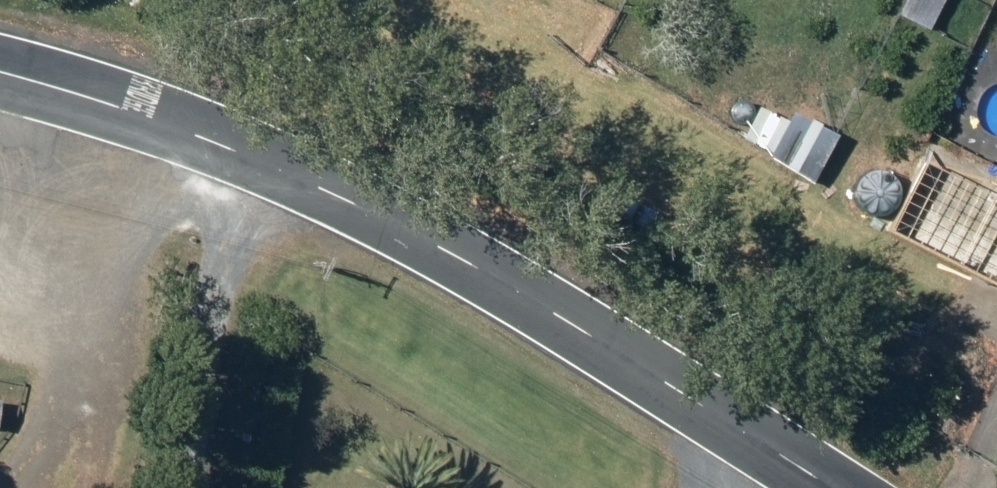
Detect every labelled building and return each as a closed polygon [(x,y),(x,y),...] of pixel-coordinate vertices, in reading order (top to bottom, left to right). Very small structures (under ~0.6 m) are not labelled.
[(924,29),(938,0),(901,0),(895,13),(924,29)] [(762,155),(809,181),(834,132),(788,108),(783,118),(756,104),(738,137),(764,150),(762,155)] [(996,289),(996,171),(925,135),(877,229),(996,289)]
